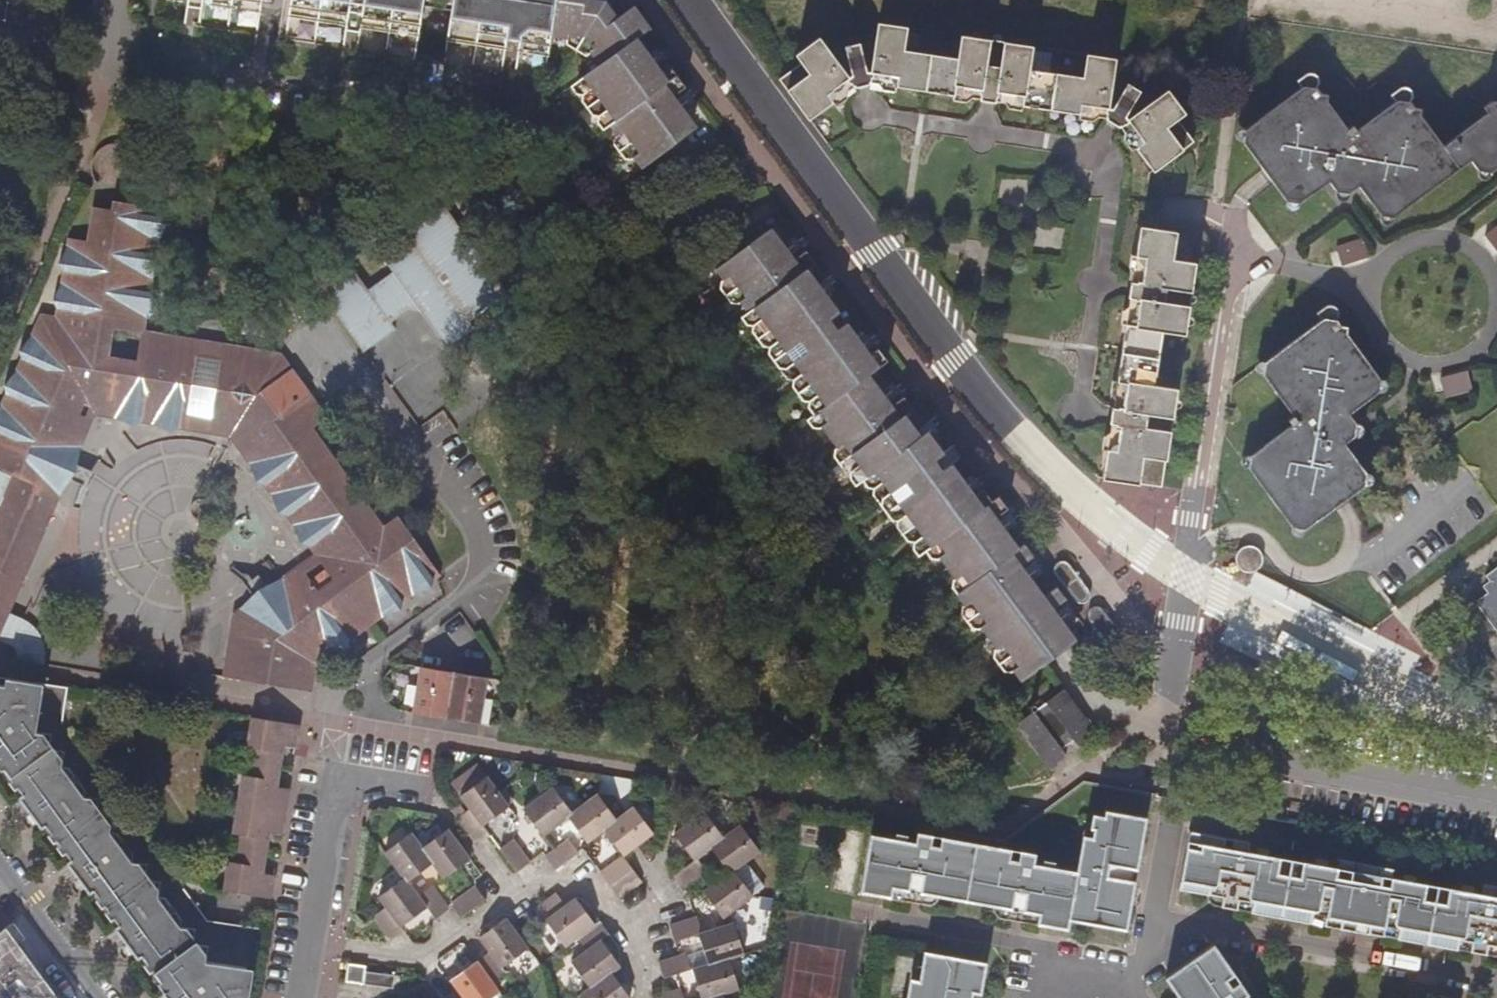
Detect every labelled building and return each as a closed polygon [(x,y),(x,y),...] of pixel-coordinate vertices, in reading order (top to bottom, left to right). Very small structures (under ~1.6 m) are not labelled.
[(188,5),(187,7),(202,9),(203,6),(258,15),(260,0),(157,0),(188,5)] [(290,16),(345,25),(345,31),(359,33),(360,27),(389,33),(417,38),(423,0),(292,0),(290,16)] [(595,6),(584,4),(585,0),(454,0),(448,40),(504,49),(505,41),(520,43),(519,51),(548,56),(551,38),(565,40),(565,45),(586,57),(590,53),(599,66),(578,82),(585,92),(582,95),(581,101),(591,115),(598,117),(602,115),(617,135),(614,137),(613,144),(623,158),(630,160),(633,158),(641,168),(691,131),(668,99),(684,88),(668,66),(651,77),(629,46),(644,34),(628,12),(612,23),(606,13),(595,6)] [(598,1),(595,6),(606,13),(609,7),(598,1)] [(903,50),(903,46),(923,49),(925,36),(906,32),(906,27),(876,23),(870,72),(896,77),(895,87),(952,96),(954,85),(981,89),(979,99),(994,102),(996,91),(1024,95),(1023,106),(1079,114),(1080,104),(1107,107),(1114,58),(1085,54),(1082,76),(1052,71),(1054,53),(1032,50),(1032,46),(960,35),(957,58),(903,50)] [(779,80),(808,120),(832,102),(826,94),(848,79),(844,74),(818,40),(795,56),(800,63),(779,80)] [(845,48),(852,70),(864,68),(859,45),(845,48)] [(1492,102),(1484,107),(1488,112),(1444,145),(1419,114),(1421,108),(1416,108),(1411,102),(1413,94),(1409,88),(1403,87),(1391,96),(1394,101),(1356,130),(1353,126),(1346,130),(1326,102),(1327,96),(1321,95),(1317,87),(1319,81),(1316,77),(1309,73),(1298,82),(1302,88),(1245,131),(1243,143),(1287,202),(1299,203),(1328,182),(1335,192),(1350,193),(1358,186),(1365,196),(1380,216),(1393,217),(1470,160),(1479,171),(1492,171),(1496,168),(1496,103),(1492,102)] [(1127,86),(1115,104),(1126,112),(1139,93),(1127,86)] [(1166,91),(1127,119),(1143,143),(1136,149),(1152,170),(1192,141),(1176,119),(1183,114),(1166,91)] [(0,407),(0,468),(14,474),(60,496),(74,475),(80,449),(96,413),(116,417),(133,426),(141,421),(157,424),(170,432),(178,428),(186,429),(202,340),(151,331),(151,325),(145,323),(145,317),(155,300),(151,292),(154,275),(161,263),(157,253),(158,240),(167,225),(167,222),(164,216),(165,208),(107,198),(104,208),(85,204),(80,239),(68,237),(67,245),(59,262),(63,269),(61,282),(53,300),(57,306),(55,315),(41,314),(32,333),(19,349),(22,357),(16,371),(4,384),(7,392),(0,407)] [(450,334),(469,322),(507,294),(445,206),(380,253),(392,271),(367,289),(355,271),(323,294),(363,351),(395,328),(387,317),(409,301),(428,304),(450,334)] [(1105,474),(1141,482),(1162,485),(1165,457),(1174,390),(1153,385),(1161,332),(1184,335),(1194,264),(1172,261),(1176,234),(1140,229),(1136,254),(1144,256),(1140,284),(1130,283),(1129,298),(1138,300),(1135,329),(1124,327),(1117,381),(1125,382),(1121,410),(1113,410),(1112,421),(1121,422),(1117,450),(1107,449),(1105,474)] [(1008,505),(999,493),(991,498),(984,488),(966,500),(919,436),(913,440),(904,430),(918,419),(902,398),(886,409),(863,378),(886,361),(877,349),(861,360),(806,287),(822,274),(806,252),(789,264),(766,233),(717,268),(724,278),(720,280),(720,287),(726,296),(731,302),(735,304),(740,300),(749,312),(756,322),(752,324),(752,331),(757,339),(761,344),(770,347),(773,345),(780,354),(776,357),(776,363),(781,371),(786,377),(798,378),(805,387),(812,398),(808,401),(808,407),(812,414),(807,418),(812,424),(819,425),(829,438),(837,448),(832,452),(842,463),(846,469),(852,469),(855,468),(863,477),(868,472),(876,480),(873,490),(880,501),(883,505),(885,506),(893,505),(900,515),(898,517),(898,524),(902,531),(907,538),(914,539),(917,538),(931,557),(941,557),(955,576),(952,583),(966,602),(962,604),(963,611),(973,625),(980,626),(982,625),(992,637),(998,645),(994,648),(995,654),(1006,669),(1012,670),(1015,668),(1024,679),(1069,645),(1073,642),(1049,610),(1064,598),(1055,586),(1040,597),(1017,567),(1032,555),(1024,543),(1008,555),(984,523),(1008,505)] [(1250,466),(1292,523),(1306,527),(1333,507),(1337,504),(1347,497),(1363,485),(1365,471),(1344,442),(1353,434),(1355,422),(1349,412),(1376,393),(1380,379),(1346,335),(1347,327),(1341,328),(1335,320),(1338,316),(1338,312),(1336,307),(1333,306),(1329,305),(1327,305),(1316,314),(1320,320),(1264,364),(1262,377),(1293,421),(1252,453),(1250,466)] [(224,344),(202,340),(186,429),(209,433),(224,344)] [(308,547),(315,556),(321,565),(326,572),(334,583),(318,595),(311,583),(306,576),(299,567),(282,578),(259,589),(248,602),(240,609),(232,615),(225,666),(249,670),(247,680),(313,691),(315,682),(318,665),(328,657),(347,650),(350,641),(380,620),(400,612),(404,603),(414,595),(431,589),(435,581),(438,578),(440,576),(398,515),(384,525),(314,427),(328,417),(282,354),(224,344),(209,433),(231,437),(251,465),(257,482),(265,485),(273,497),(278,513),(280,513),(285,517),(290,521),(294,527),(297,534),(301,545),(308,547)] [(0,472),(0,502),(11,477),(0,472)] [(14,474),(0,506),(0,570),(23,580),(60,496),(14,474)] [(1244,545),(1242,546),(1244,549),(1241,566),(1244,569),(1247,570),(1251,571),(1256,570),(1260,568),(1263,564),(1265,561),(1265,558),(1265,555),(1264,552),(1263,548),(1259,545),(1256,544),(1252,543),(1247,543),(1244,545)] [(315,556),(299,567),(306,576),(321,565),(315,556)] [(1055,566),(1055,569),(1077,600),(1080,601),(1085,601),(1088,599),(1091,597),(1091,593),(1091,591),(1069,561),(1065,559),(1060,559),(1058,560),(1055,566)] [(1474,604),(1496,633),(1496,568),(1484,578),(1487,584),(1482,589),(1485,595),(1474,604)] [(23,580),(0,570),(0,633),(9,614),(23,580)] [(326,572),(311,583),(318,595),(334,583),(326,572)] [(1088,612),(1088,615),(1111,646),(1114,647),(1118,647),(1122,645),(1124,643),(1125,639),(1124,637),(1102,607),(1099,605),(1094,605),(1091,606),(1088,612)] [(9,614),(0,633),(0,640),(11,644),(14,647),(16,650),(17,654),(17,658),(44,662),(45,660),(45,653),(44,645),(43,641),(41,638),(39,633),(36,629),(32,625),(26,621),(9,614)] [(224,677),(247,680),(249,670),(225,666),(224,677)] [(412,713),(447,719),(481,725),(484,706),(485,694),(488,678),(453,672),(419,666),(412,713)] [(2,770),(22,796),(19,798),(42,829),(45,827),(70,860),(67,863),(90,893),(93,891),(119,926),(116,928),(139,959),(142,957),(161,983),(158,985),(168,997),(249,997),(258,930),(208,921),(185,890),(159,889),(143,867),(148,864),(132,861),(110,831),(114,816),(108,820),(95,802),(100,799),(84,797),(62,767),(63,759),(43,733),(36,732),(42,684),(5,678),(4,684),(0,684),(0,771),(2,770)] [(1075,736),(1081,744),(1097,733),(1065,688),(1048,702),(1075,736)] [(492,696),(485,694),(484,706),(490,707),(492,696)] [(1048,702),(1045,704),(1071,739),(1075,736),(1048,702)] [(1062,745),(1071,739),(1045,704),(1035,711),(1062,745)] [(1066,753),(1062,745),(1035,711),(1017,724),(1048,767),(1066,753)] [(299,725),(252,718),(247,747),(253,749),(251,759),(249,776),(242,775),(238,804),(234,832),(240,833),(237,848),(235,862),(229,862),(224,891),(270,899),(273,882),(262,880),(263,873),(269,834),(271,827),(282,829),(287,797),(276,795),(277,787),(283,746),(284,740),(297,742),(299,725)] [(296,748),(297,742),(284,740),(283,746),(296,748)] [(510,807),(500,793),(487,775),(479,763),(451,784),(459,796),(469,810),(467,812),(459,818),(476,842),(487,832),(483,826),(510,807)] [(545,836),(569,818),(575,813),(574,813),(555,786),(524,809),(544,836),(545,836)] [(289,789),(277,787),(276,795),(287,797),(289,789)] [(599,795),(574,813),(575,813),(569,818),(587,843),(605,830),(617,820),(599,795)] [(452,809),(459,818),(467,812),(460,804),(452,809)] [(636,807),(617,820),(605,830),(624,856),(645,841),(655,833),(636,807)] [(893,886),(908,889),(922,891),(1010,907),(1021,910),(1038,912),(1036,920),(1036,922),(1068,928),(1070,918),(1126,928),(1136,881),(1132,880),(1134,867),(1138,868),(1148,817),(1107,809),(1105,815),(1094,813),(1092,827),(1095,828),(1094,836),(1085,834),(1078,869),(1056,865),(1058,861),(1044,859),(1043,863),(1034,861),(1036,853),(917,831),(915,841),(907,839),(908,834),(896,832),(895,837),(872,834),(861,890),(891,896),(892,894),(893,886)] [(685,826),(675,834),(695,860),(698,858),(712,848),(724,839),(704,812),(685,826)] [(746,861),(759,851),(741,826),(724,839),(712,848),(730,873),(734,871),(746,861)] [(281,836),(282,829),(271,827),(269,834),(281,836)] [(472,859),(449,828),(423,847),(434,863),(445,879),(472,859)] [(1310,923),(1311,913),(1324,916),(1323,925),(1381,936),(1384,926),(1397,928),(1395,938),(1456,949),(1458,939),(1471,942),(1487,945),(1496,947),(1496,886),(1486,884),(1485,892),(1472,890),(1473,885),(1460,883),(1459,887),(1413,880),(1414,875),(1404,873),(1403,878),(1393,876),(1394,868),(1339,857),(1338,866),(1326,864),(1327,859),(1316,857),(1315,862),(1267,854),(1268,849),(1258,846),(1256,851),(1247,849),(1249,841),(1191,831),(1179,888),(1205,894),(1220,896),(1237,899),(1250,902),(1249,911),(1310,923)] [(386,852),(405,877),(409,882),(434,863),(423,847),(412,832),(386,852)] [(514,839),(500,850),(517,873),(532,863),(514,839)] [(555,850),(547,856),(556,869),(580,852),(569,839),(555,850)] [(602,873),(611,885),(633,869),(624,856),(602,873)] [(695,860),(675,875),(685,889),(708,872),(698,858),(695,860)] [(734,871),(730,873),(705,891),(723,918),(726,916),(753,896),(764,888),(746,861),(734,871)] [(611,885),(621,898),(643,882),(633,869),(611,885)] [(274,874),(263,873),(262,880),(273,882),(274,874)] [(390,939),(404,929),(403,927),(428,908),(420,896),(409,882),(405,877),(378,898),(385,908),(374,916),(390,939)] [(428,908),(436,918),(450,908),(434,886),(420,896),(428,908)] [(453,902),(455,904),(463,915),(485,899),(476,886),(475,887),(459,898),(453,902)] [(892,894),(906,897),(908,889),(893,886),(892,894)] [(920,900),(922,891),(908,889),(906,897),(920,900)] [(565,947),(577,939),(595,925),(577,899),(566,906),(556,894),(534,910),(542,921),(545,919),(565,947)] [(1220,905),(1236,909),(1237,899),(1220,896),(1220,905)] [(1236,909),(1249,911),(1250,902),(1237,899),(1236,909)] [(1009,916),(1021,918),(1021,910),(1010,907),(1009,916)] [(1021,910),(1021,918),(1036,920),(1038,912),(1021,910)] [(1310,923),(1323,925),(1324,916),(1311,913),(1310,923)] [(531,947),(515,923),(509,916),(483,936),(493,950),(504,966),(531,947)] [(671,925),(676,942),(700,935),(704,934),(699,917),(671,925)] [(591,988),(614,973),(622,967),(612,954),(601,939),(609,933),(600,921),(595,925),(577,939),(586,950),(572,961),(591,988)] [(1381,936),(1395,938),(1397,928),(1384,926),(1381,936)] [(1456,949),(1469,951),(1471,942),(1458,939),(1456,949)] [(1484,954),(1487,945),(1471,942),(1469,951),(1484,954)] [(1241,997),(1246,994),(1211,944),(1163,976),(1178,997),(1241,997)] [(973,992),(981,993),(986,962),(925,951),(920,980),(910,978),(907,997),(972,997),(973,992)] [(665,979),(677,975),(692,970),(687,954),(680,956),(659,962),(665,979)] [(709,965),(694,970),(703,997),(713,997),(724,995),(740,990),(731,959),(709,965)] [(480,960),(454,979),(466,995),(463,997),(462,997),(491,997),(502,990),(480,960)] [(367,967),(349,964),(346,981),(364,983),(366,973),(367,967)] [(395,977),(366,973),(364,983),(394,987),(395,977)] [(614,973),(591,988),(583,995),(585,997),(632,997),(614,973)] [(454,979),(451,980),(463,997),(466,995),(454,979)] [(681,990),(654,997),(684,997),(681,990)]
